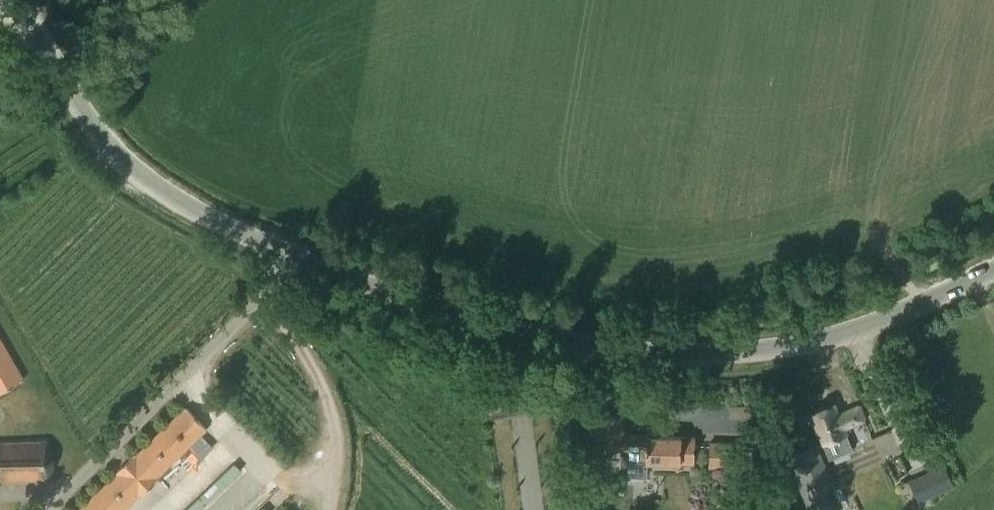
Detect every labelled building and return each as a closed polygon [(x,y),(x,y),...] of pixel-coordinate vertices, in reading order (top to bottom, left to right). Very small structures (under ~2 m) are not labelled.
[(22,380),(0,342),(0,392),(22,380)] [(837,416),(832,405),(809,415),(828,459),(851,449),(842,429),(863,419),(858,407),(837,416)] [(205,429),(185,408),(136,455),(134,453),(114,472),(116,474),(79,509),(121,509),(136,495),(138,497),(158,478),(157,476),(189,445),(201,433),(205,429)] [(623,415),(621,415),(594,414),(593,450),(621,451),(621,468),(646,469),(647,462),(693,463),(694,437),(659,436),(659,420),(646,420),(645,436),(623,435),(623,415)] [(201,433),(189,445),(201,457),(213,445),(201,433)] [(48,480),(54,467),(53,453),(46,441),(0,443),(0,481),(48,480)] [(709,443),(708,469),(737,470),(738,444),(709,443)] [(207,486),(234,461),(226,452),(199,477),(207,486)] [(917,501),(953,488),(944,460),(907,473),(917,501)] [(243,471),(234,462),(199,496),(189,485),(164,509),(203,509),(243,471)] [(809,498),(826,490),(824,486),(826,485),(817,466),(793,476),(802,497),(809,493),(811,497),(809,498)]
